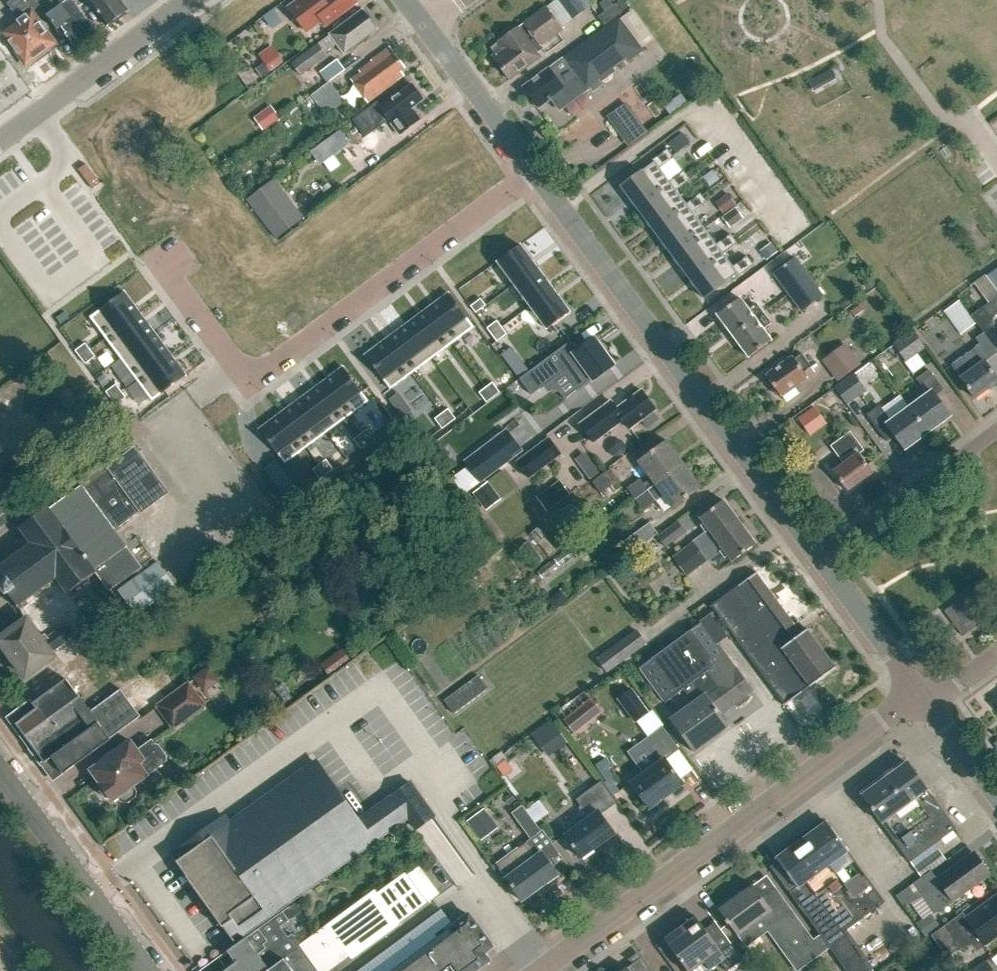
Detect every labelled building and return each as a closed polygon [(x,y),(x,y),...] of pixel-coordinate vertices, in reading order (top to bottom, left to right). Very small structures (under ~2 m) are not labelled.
[(24,0),(13,0),(9,3),(21,20),(3,33),(26,64),(55,43),(33,12),(26,3),(24,0)] [(74,0),(52,0),(57,7),(47,15),(58,30),(62,26),(67,33),(65,34),(74,46),(81,48),(88,42),(89,36),(96,31),(74,0)] [(107,26),(129,11),(121,0),(88,0),(107,26)] [(290,7),(308,33),(323,22),(326,26),(358,2),(356,0),(300,0),(290,7)] [(538,51),(543,48),(541,45),(564,28),(563,27),(573,19),(592,5),(588,0),(555,0),(498,42),(499,42),(491,48),(499,59),(496,61),(510,80),(542,56),(538,51)] [(630,9),(623,0),(616,0),(614,2),(616,5),(614,6),(606,13),(598,18),(605,27),(622,14),(623,15),(630,9)] [(364,42),(364,39),(377,29),(363,10),(291,64),(300,75),(327,55),(326,53),(338,44),(345,53),(355,46),(358,46),(364,42)] [(644,51),(620,18),(523,88),(538,108),(550,100),(559,112),(593,88),(616,71),(613,67),(626,58),(629,62),(644,51)] [(272,73),(286,63),(273,45),(259,55),(272,73)] [(356,76),(363,85),(359,88),(368,101),(377,94),(378,95),(404,75),(401,71),(405,68),(390,47),(372,60),(374,63),(356,76)] [(320,72),(328,83),(345,70),(337,59),(320,72)] [(810,76),(816,93),(840,84),(834,68),(810,76)] [(345,102),(330,82),(302,103),(316,123),(345,102)] [(394,98),(392,96),(380,105),(377,102),(353,120),(366,137),(389,119),(393,125),(406,115),(405,113),(424,99),(412,84),(394,98)] [(627,101),(607,114),(628,145),(647,132),(627,101)] [(264,113),(255,120),(263,131),(271,125),(264,113)] [(335,150),(349,140),(341,129),(327,139),(335,150)] [(670,143),(677,152),(690,143),(683,133),(670,143)] [(333,179),(363,158),(352,143),(323,164),(333,179)] [(621,187),(638,210),(672,185),(670,182),(660,169),(674,158),(667,149),(652,161),(653,162),(621,187)] [(638,210),(655,232),(688,207),(686,204),(676,191),(690,180),(684,171),(670,182),(672,185),(638,210)] [(703,177),(710,186),(719,180),(713,171),(703,177)] [(248,199),(277,238),(293,226),(274,200),(284,193),(274,180),(248,199)] [(655,232),(672,255),(706,230),(693,213),(707,203),(700,194),(686,204),(688,207),(655,232)] [(727,211),(736,204),(728,194),(719,200),(727,211)] [(722,218),(730,228),(743,218),(736,208),(722,218)] [(672,255),(688,277),(722,252),(723,253),(737,243),(730,234),(716,244),(706,230),(672,255)] [(761,251),(767,259),(778,251),(772,243),(761,251)] [(497,262),(514,284),(537,268),(520,245),(497,262)] [(688,277),(704,299),(737,275),(738,276),(754,265),(747,256),(733,267),(723,253),(722,252),(688,277)] [(773,274),(789,295),(810,279),(794,258),(773,274)] [(553,290),(537,268),(514,284),(531,307),(553,290)] [(986,276),(996,291),(996,268),(986,276)] [(802,312),(823,296),(810,279),(789,295),(802,312)] [(570,312),(553,290),(531,307),(547,329),(570,312)] [(104,336),(138,310),(124,292),(90,317),(104,336)] [(449,293),(428,309),(453,343),(474,327),(449,293)] [(988,303),(971,316),(976,323),(983,333),(984,333),(994,326),(990,320),(996,315),(996,297),(988,303)] [(486,306),(481,299),(471,306),(476,313),(486,306)] [(769,324),(763,315),(755,305),(748,310),(740,299),(717,316),(749,358),(771,341),(762,329),(769,324)] [(944,312),(961,335),(976,324),(959,301),(944,312)] [(855,317),(864,310),(859,305),(851,311),(855,317)] [(453,343),(428,309),(407,324),(432,358),(453,343)] [(122,359),(156,334),(138,310),(104,336),(122,359)] [(492,335),(502,327),(497,321),(487,328),(492,335)] [(432,358),(407,324),(386,340),(411,374),(432,358)] [(507,334),(502,327),(492,335),(497,342),(507,334)] [(906,362),(926,348),(913,330),(893,344),(906,362)] [(989,357),(996,352),(984,333),(983,333),(976,338),(980,344),(951,365),(961,378),(960,378),(974,398),(996,382),(996,379),(984,361),(989,357)] [(139,383),(173,358),(156,334),(122,359),(139,383)] [(577,350),(571,341),(520,378),(532,395),(545,385),(546,386),(559,376),(558,375),(564,371),(578,391),(593,379),(594,380),(614,365),(594,338),(577,350)] [(411,374),(386,340),(365,355),(390,389),(411,374)] [(86,343),(76,351),(81,357),(91,350),(86,343)] [(822,361),(838,382),(862,364),(846,343),(822,361)] [(95,357),(91,350),(81,357),(86,364),(95,357)] [(766,376),(773,386),(771,388),(777,396),(779,394),(781,397),(783,396),(788,403),(799,394),(795,388),(807,378),(804,373),(811,368),(801,355),(794,360),(792,357),(766,376)] [(186,376),(173,358),(139,383),(152,401),(186,376)] [(343,367),(322,383),(348,417),(369,401),(343,367)] [(927,394),(909,407),(927,432),(950,416),(935,396),(943,389),(929,370),(916,379),(927,394)] [(854,374),(834,388),(847,405),(866,391),(854,374)] [(493,382),(486,388),(493,397),(500,392),(493,382)] [(348,417),(322,383),(302,398),(327,432),(348,417)] [(116,384),(106,392),(111,398),(121,391),(116,384)] [(493,397),(486,388),(479,393),(483,398),(486,403),(493,397)] [(70,413),(81,405),(69,389),(58,397),(70,413)] [(611,401),(580,424),(594,442),(623,420),(630,429),(642,420),(648,428),(660,419),(654,410),(656,409),(642,390),(617,409),(611,401)] [(126,398),(121,391),(111,398),(116,405),(126,398)] [(826,401),(831,408),(839,402),(834,395),(826,401)] [(327,432),(302,398),(281,414),(306,448),(327,432)] [(927,432),(909,407),(890,421),(879,406),(867,415),(886,442),(894,436),(904,449),(927,432)] [(456,419),(448,409),(442,414),(449,424),(456,419)] [(306,448),(281,414),(260,429),(285,463),(306,448)] [(449,424),(442,414),(435,419),(442,429),(449,424)] [(374,439),(367,429),(360,434),(368,444),(374,439)] [(464,461),(480,482),(523,450),(507,429),(464,461)] [(847,491),(872,473),(858,454),(862,450),(850,433),(830,447),(845,467),(835,475),(847,491)] [(368,444),(360,434),(354,439),(361,449),(368,444)] [(549,437),(515,462),(528,479),(562,454),(549,437)] [(628,487),(636,499),(684,463),(666,440),(637,461),(650,478),(643,483),(640,478),(628,487)] [(11,603),(14,601),(19,606),(56,578),(68,594),(97,573),(110,590),(142,567),(115,530),(140,512),(141,513),(170,492),(135,446),(106,467),(110,471),(85,490),(82,486),(81,486),(81,487),(51,510),(48,506),(19,528),(27,538),(26,547),(0,565),(0,589),(11,603)] [(21,464),(12,451),(0,460),(0,480),(21,464)] [(334,470),(326,460),(319,465),(327,475),(334,470)] [(701,487),(684,463),(636,499),(644,510),(656,501),(652,496),(660,491),(673,508),(701,487)] [(327,475),(319,465),(313,470),(320,480),(327,475)] [(585,472),(590,480),(599,473),(594,466),(585,472)] [(601,493),(619,480),(610,468),(592,481),(601,493)] [(570,495),(567,491),(559,480),(540,494),(536,497),(547,512),(570,495)] [(488,482),(473,493),(483,506),(498,495),(488,482)] [(11,506),(0,491),(0,514),(11,506)] [(740,522),(723,500),(700,517),(709,529),(673,556),(680,566),(740,522)] [(678,521),(657,536),(665,547),(686,532),(678,521)] [(756,544),(740,522),(680,566),(688,576),(724,549),(732,561),(756,544)] [(633,552),(658,534),(650,523),(625,541),(633,552)] [(538,545),(547,536),(538,527),(529,536),(538,545)] [(518,550),(534,568),(544,559),(528,540),(518,550)] [(118,591),(136,616),(175,588),(158,562),(118,591)] [(801,692),(809,686),(809,687),(837,667),(808,629),(801,634),(757,574),(758,573),(757,572),(711,606),(712,607),(713,607),(785,704),(784,705),(785,706),(802,693),(801,692)] [(557,609),(568,601),(560,591),(549,599),(557,609)] [(968,605),(957,613),(965,623),(975,616),(968,605)] [(684,687),(694,701),(669,719),(694,752),(730,726),(721,715),(754,691),(737,667),(736,668),(718,644),(731,635),(714,611),(700,621),(701,623),(641,667),(666,701),(684,687)] [(67,624),(44,640),(27,618),(0,638),(0,642),(26,677),(55,655),(53,652),(75,635),(67,624)] [(607,673),(647,643),(636,629),(597,659),(607,673)] [(76,643),(59,656),(71,672),(88,660),(76,643)] [(330,677),(351,661),(342,649),(321,664),(330,677)] [(204,693),(220,682),(210,666),(194,677),(204,693)] [(164,671),(151,680),(165,699),(177,689),(164,671)] [(478,675),(444,701),(454,714),(488,689),(478,675)] [(141,716),(121,689),(91,711),(66,678),(12,718),(44,762),(51,757),(64,774),(111,739),(110,738),(141,716)] [(207,705),(189,681),(177,689),(165,699),(155,706),(173,730),(207,705)] [(649,712),(631,689),(618,699),(635,722),(641,718),(646,725),(655,718),(650,711),(649,712)] [(575,735),(589,724),(577,709),(563,720),(575,735)] [(548,757),(568,743),(555,725),(536,739),(548,757)] [(642,741),(657,762),(630,782),(650,809),(684,784),(666,759),(679,749),(663,726),(642,741)] [(137,791),(133,786),(167,761),(168,756),(159,744),(155,743),(152,739),(138,749),(131,740),(91,770),(102,785),(101,791),(105,797),(112,798),(113,801),(120,796),(123,801),(129,802),(136,797),(137,791)] [(498,767),(505,776),(513,770),(506,761),(508,759),(502,752),(490,761),(496,769),(498,767)] [(315,761),(176,861),(186,875),(222,926),(223,926),(234,941),(408,816),(393,795),(357,820),(315,761)] [(908,763),(863,796),(923,878),(931,872),(946,861),(934,843),(955,828),(908,763)] [(576,799),(589,817),(564,835),(581,858),(616,833),(601,813),(618,801),(602,780),(576,799)] [(510,794),(504,798),(509,805),(515,800),(510,794)] [(505,878),(522,901),(558,874),(553,867),(564,858),(542,829),(541,830),(522,805),(511,813),(530,838),(496,863),(506,877),(505,878)] [(484,809),(467,822),(479,837),(496,825),(484,809)] [(830,948),(847,970),(871,970),(865,962),(868,959),(847,930),(886,902),(829,824),(778,861),(797,887),(789,892),(820,935),(830,948)] [(936,879),(931,872),(923,878),(896,897),(904,908),(921,896),(934,914),(952,900),(953,900),(989,874),(973,852),(936,879)] [(224,970),(336,970),(353,959),(355,962),(405,925),(404,924),(432,904),(409,873),(380,894),(375,888),(300,943),(292,933),(288,936),(280,926),(289,920),(282,910),(227,951),(236,962),(224,970)] [(763,897),(753,884),(718,909),(738,936),(738,935),(746,946),(767,931),(796,970),(798,970),(830,948),(820,935),(813,940),(776,888),(763,897)] [(967,917),(963,912),(944,927),(962,951),(980,938),(986,946),(996,938),(996,895),(967,917)] [(490,958),(484,951),(493,945),(469,913),(453,924),(457,930),(402,970),(473,970),(490,958)] [(926,938),(940,928),(931,914),(922,920),(922,919),(916,924),(926,938)] [(665,941),(687,970),(708,970),(710,970),(720,963),(726,970),(728,970),(743,960),(730,943),(721,949),(697,917),(665,941)] [(627,966),(620,970),(653,970),(641,955),(627,966)] [(985,960),(970,970),(993,970),(985,960)]
